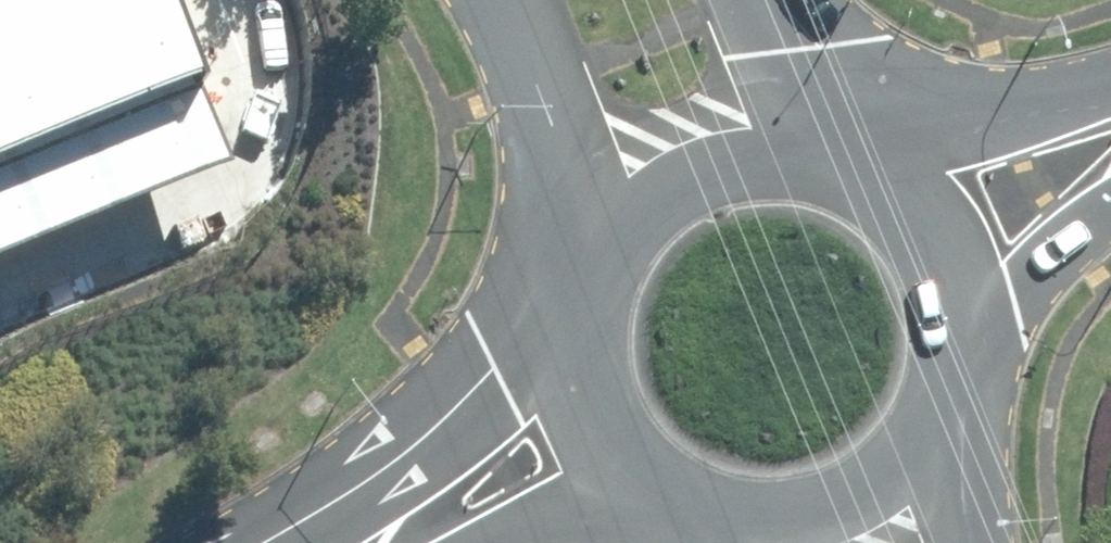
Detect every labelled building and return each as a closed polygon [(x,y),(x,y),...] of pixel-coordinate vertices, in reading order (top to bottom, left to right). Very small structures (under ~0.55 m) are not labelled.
[(216,178),(146,0),(0,0),(0,271),(216,178)]
